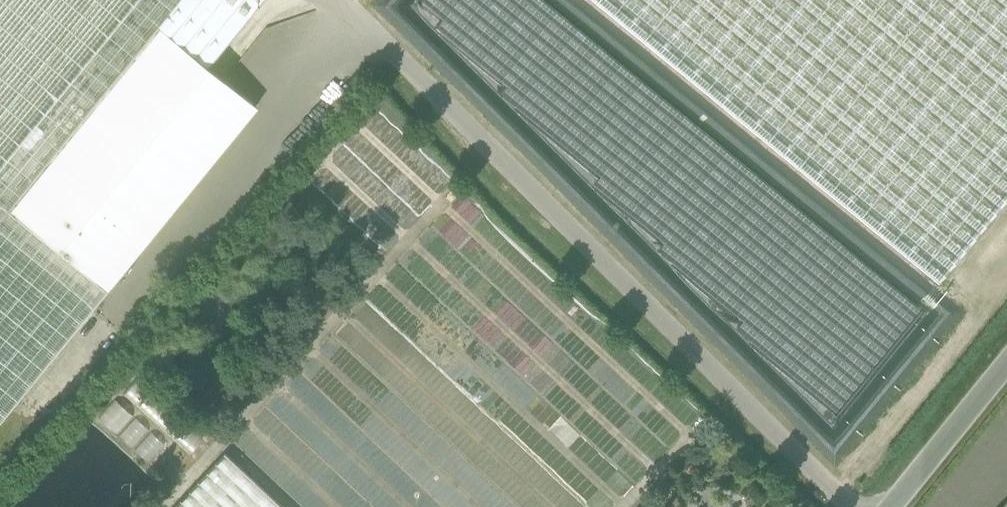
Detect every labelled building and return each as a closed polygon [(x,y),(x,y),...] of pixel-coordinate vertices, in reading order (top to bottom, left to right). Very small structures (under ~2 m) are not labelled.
[(257,106),(207,66),(261,0),(0,0),(0,420),(257,106)] [(941,282),(1006,202),(1006,0),(598,0),(941,282)] [(400,236),(456,180),(396,120),(398,119),(382,104),(329,157),(376,204),(371,208),(400,236)] [(135,375),(96,416),(130,447),(152,423),(186,454),(202,436),(135,375)] [(174,506),(282,506),(225,453),(174,506)]
